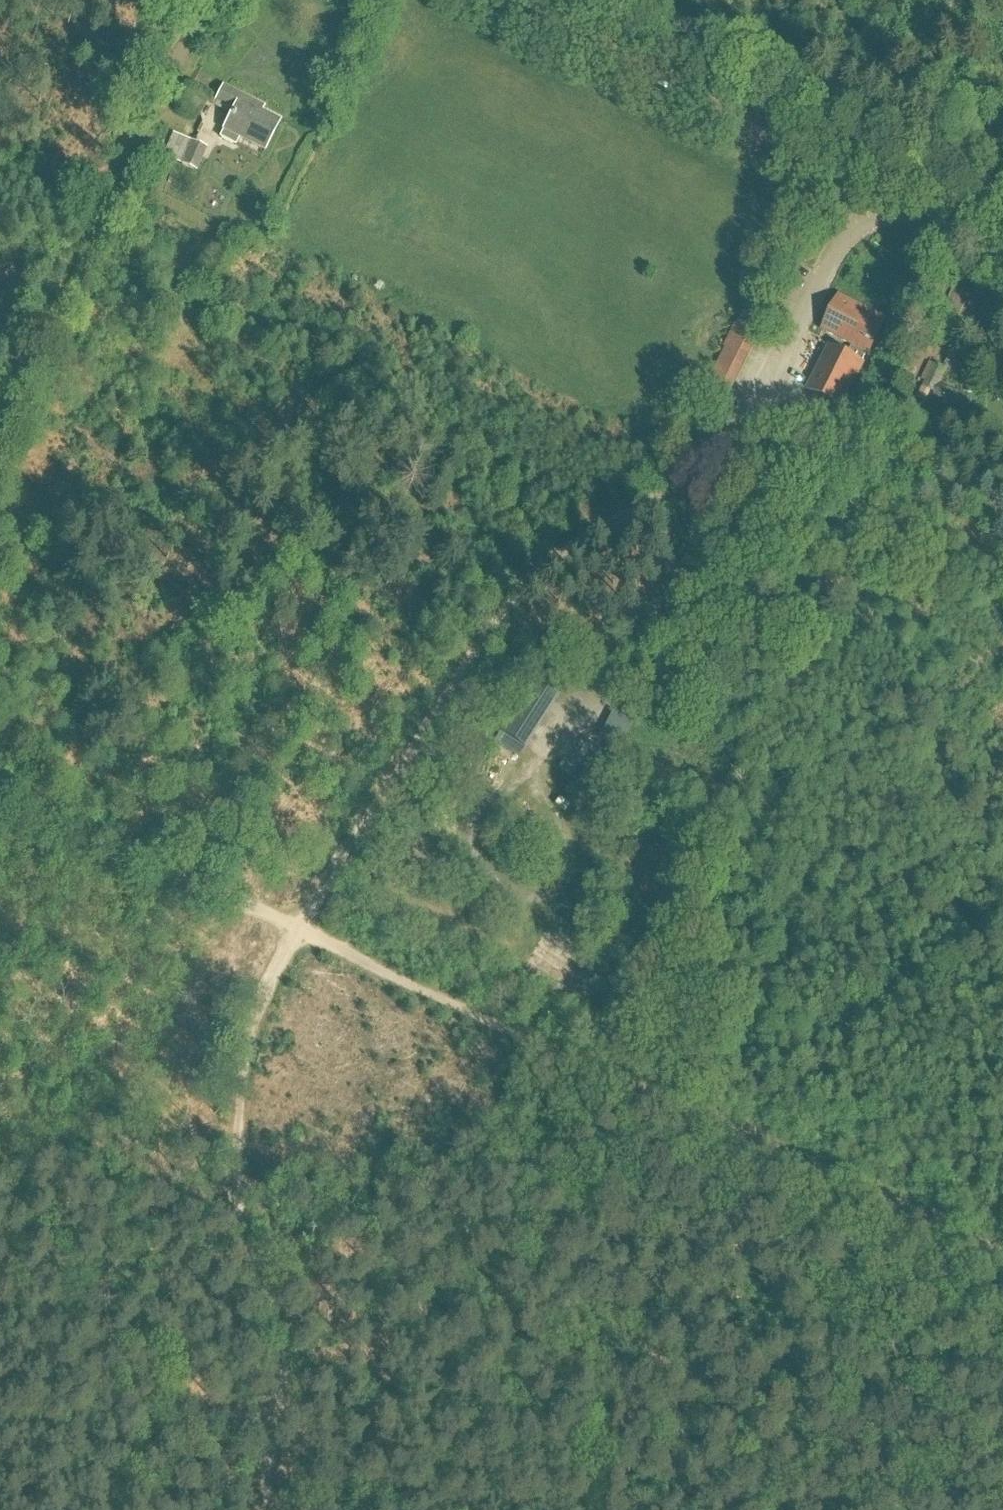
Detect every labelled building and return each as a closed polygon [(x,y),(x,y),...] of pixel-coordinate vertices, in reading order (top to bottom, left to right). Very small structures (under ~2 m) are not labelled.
[(233,111),(223,131),(219,139),(235,148),(239,139),(264,152),(278,124),(253,111),(256,107),(221,89),(215,102),(233,111)] [(173,134),(153,180),(161,183),(171,160),(197,172),(207,149),(173,134)] [(842,411),(865,365),(861,363),(866,353),(869,355),(886,321),(840,297),(822,331),(854,347),(850,356),(829,345),(805,392),(842,411)] [(732,392),(761,334),(752,329),(758,317),(745,311),(739,322),(738,322),(709,381),(732,392)] [(934,365),(917,400),(925,404),(931,393),(935,394),(934,395),(963,409),(968,399),(940,385),(947,372),(934,365)] [(524,750),(564,689),(539,673),(499,734),(524,750)]
